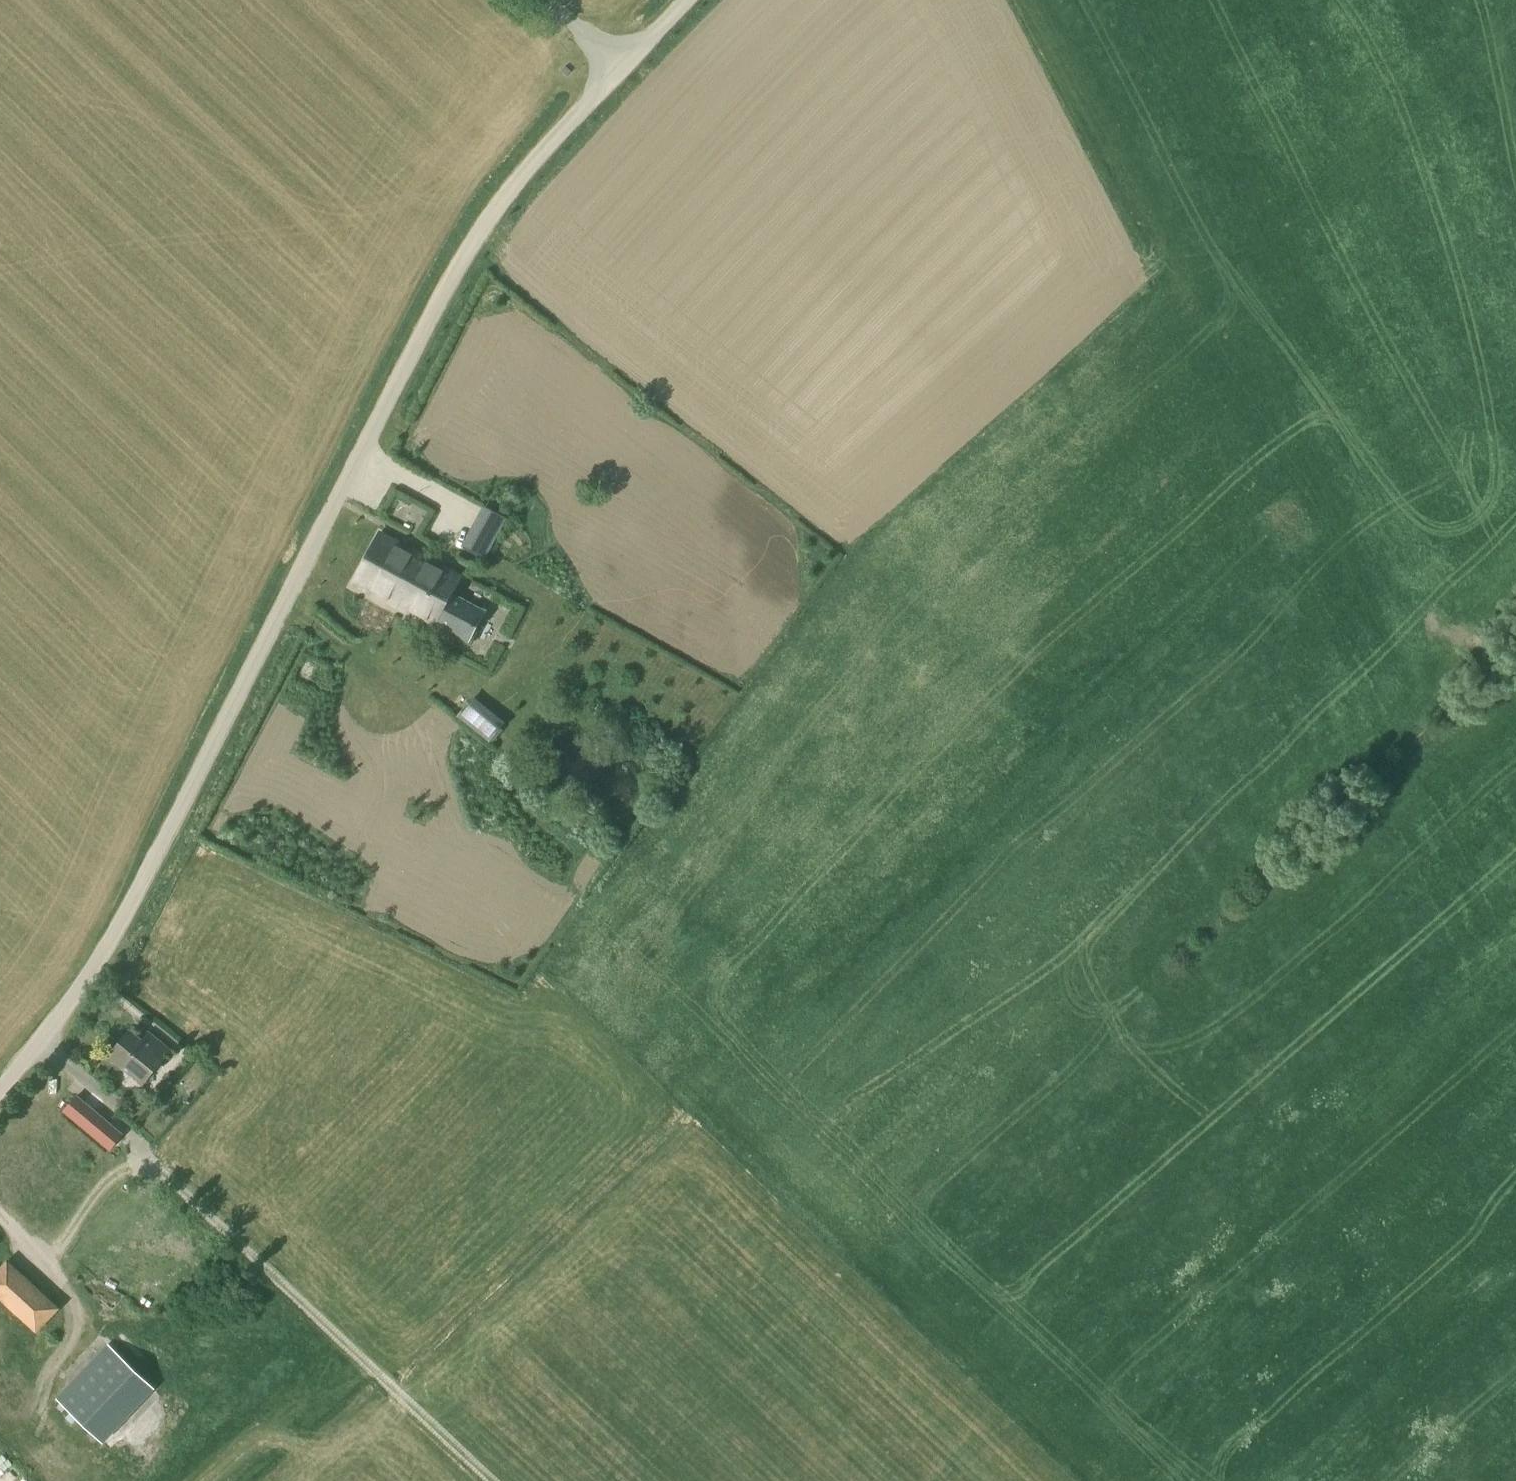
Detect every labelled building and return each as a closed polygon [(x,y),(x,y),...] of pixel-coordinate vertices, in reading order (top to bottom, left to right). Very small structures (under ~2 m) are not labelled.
[(469,642),(484,613),(451,594),(460,578),(379,534),(353,583),(434,627),(435,624),(469,642)] [(489,742),(504,723),(473,697),(457,716),(489,742)] [(115,1046),(127,1027),(120,1022),(108,1041),(115,1046)] [(144,1043),(131,1032),(110,1057),(143,1084),(169,1052),(150,1036),(144,1043)] [(92,1108),(78,1125),(94,1138),(108,1122),(92,1108)] [(0,1268),(0,1290),(10,1299),(0,1311),(0,1316),(6,1321),(11,1315),(33,1334),(63,1299),(12,1255),(0,1268)] [(43,1321),(48,1328),(51,1326),(62,1339),(76,1328),(60,1308),(43,1321)] [(56,1401),(103,1444),(153,1391),(106,1348),(56,1401)] [(19,1480),(25,1461),(0,1453),(0,1474),(19,1480)]
